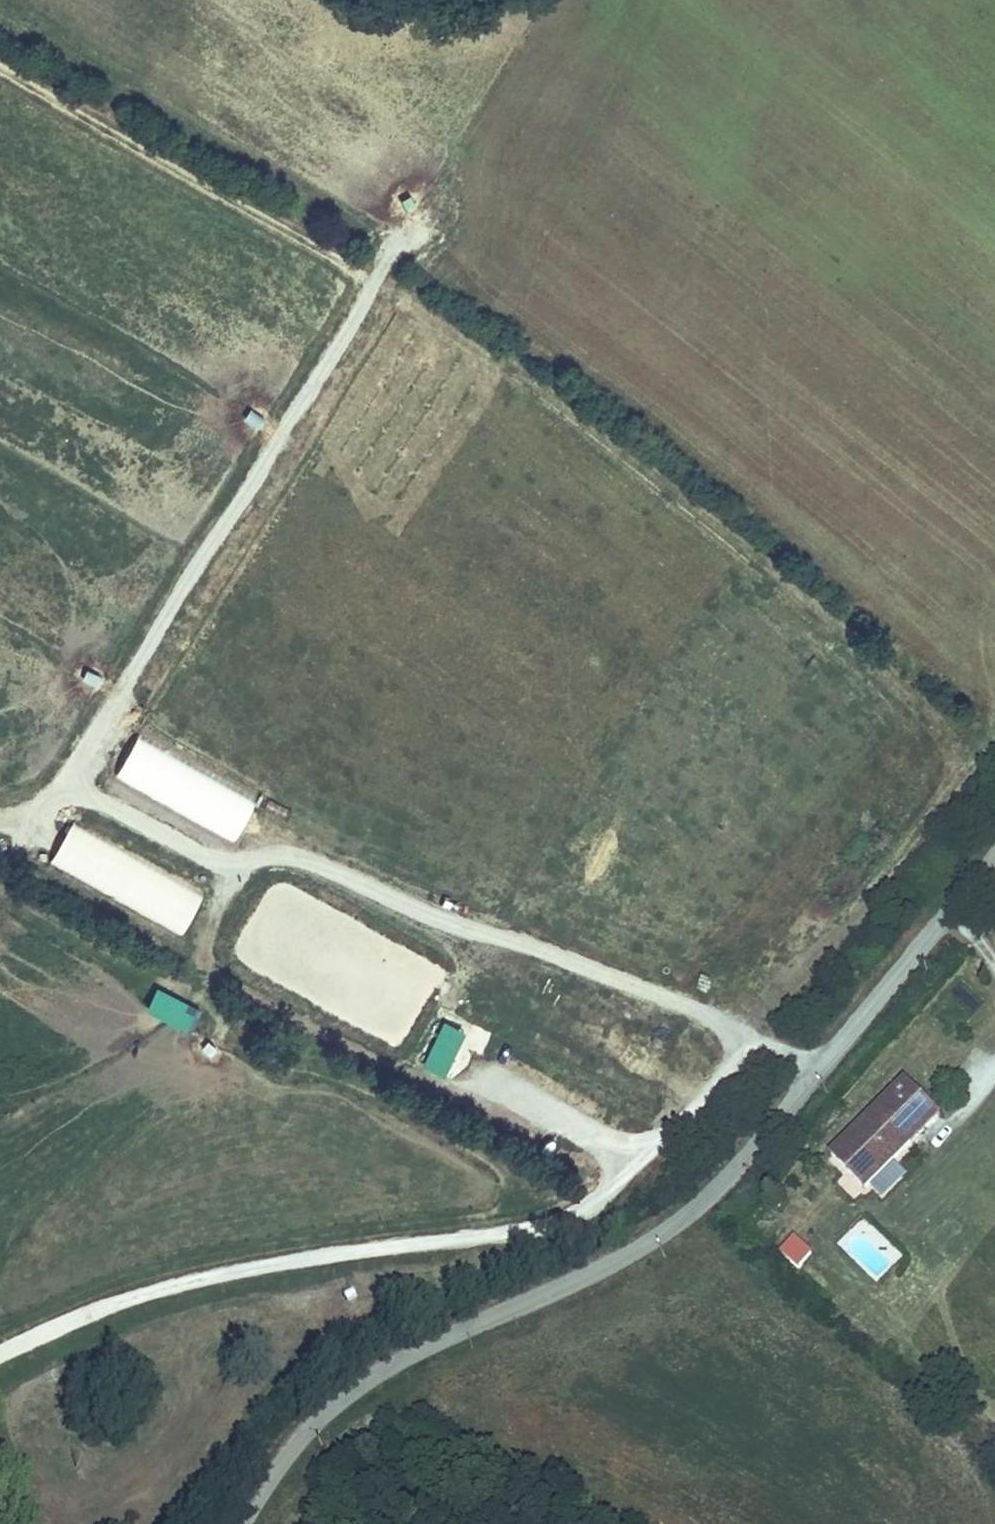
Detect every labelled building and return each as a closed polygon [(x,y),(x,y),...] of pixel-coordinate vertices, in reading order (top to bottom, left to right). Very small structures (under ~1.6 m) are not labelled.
[(202,890),(67,822),(45,865),(180,933),(202,890)] [(865,1190),(912,1143),(889,1119),(917,1091),(908,1081),(832,1157),(865,1190)] [(912,1143),(941,1114),(917,1091),(889,1119),(912,1143)]
